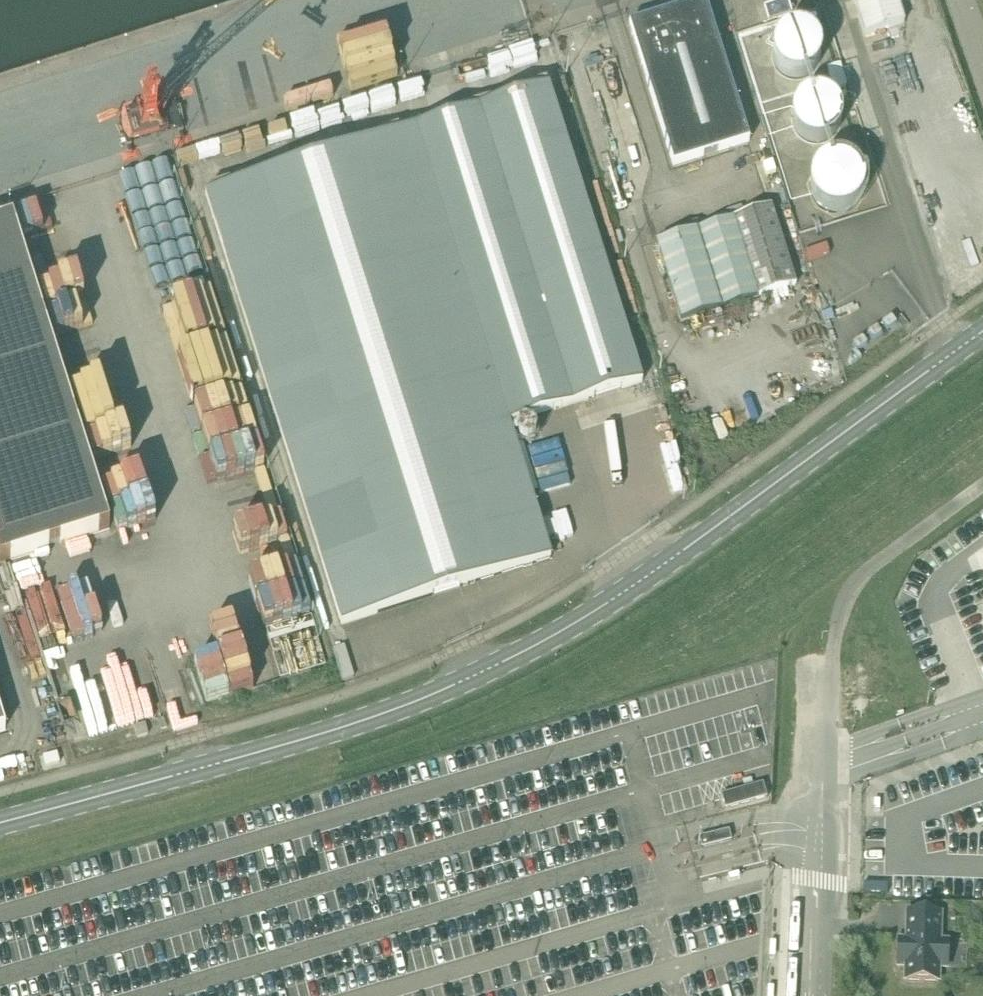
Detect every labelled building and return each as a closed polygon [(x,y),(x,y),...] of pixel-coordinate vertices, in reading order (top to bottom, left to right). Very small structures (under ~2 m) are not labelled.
[(674,165),(750,141),(706,0),(629,24),(674,165)] [(792,12),(788,0),(785,0),(764,7),(768,20),(792,12)] [(865,35),(904,22),(897,0),(854,0),(865,35)] [(773,50),(773,61),(777,70),(784,76),(793,79),(803,79),(811,74),(815,70),(818,64),(820,58),(819,48),(814,39),(805,34),(795,32),(785,35),(777,41),(773,50)] [(275,88),(281,109),(299,104),(294,83),(275,88)] [(551,558),(509,424),(643,382),(548,85),(206,194),(226,259),(342,624),(551,558)] [(798,135),(807,142),(816,144),(825,142),(834,138),(839,130),(842,124),(842,117),(840,110),(834,101),(825,96),(815,94),(804,98),(796,105),(792,115),(793,126),(798,135)] [(808,190),(813,201),(821,209),(831,212),(842,212),(851,209),(858,202),(863,194),(865,184),(863,175),(857,165),(846,158),(835,156),(823,160),(814,167),(809,178),(808,190)] [(657,244),(681,321),(796,285),(771,207),(657,244)] [(185,298),(170,302),(212,453),(257,440),(195,217),(145,231),(159,281),(179,275),(185,298)] [(107,524),(11,221),(0,224),(0,461),(28,549),(107,524)] [(107,420),(125,415),(82,272),(60,279),(67,302),(49,307),(73,384),(87,379),(94,401),(84,404),(88,417),(82,419),(101,481),(142,469),(134,443),(115,448),(107,420)] [(558,456),(567,454),(564,439),(536,446),(537,450),(556,445),(558,456)] [(126,528),(145,524),(139,501),(121,505),(126,528)] [(283,679),(275,649),(249,655),(244,637),(197,649),(209,698),(283,679)] [(126,654),(81,668),(88,692),(134,677),(126,654)] [(138,737),(148,734),(145,724),(135,727),(138,737)] [(46,766),(60,762),(57,752),(44,756),(46,766)] [(769,763),(757,767),(759,776),(772,772),(769,763)] [(726,807),(767,796),(764,782),(722,793),(726,807)] [(703,848),(732,840),(729,829),(700,837),(703,848)] [(939,940),(940,914),(907,913),(906,939),(898,939),(897,965),(905,966),(905,980),(938,981),(938,967),(946,967),(947,940),(939,940)]
